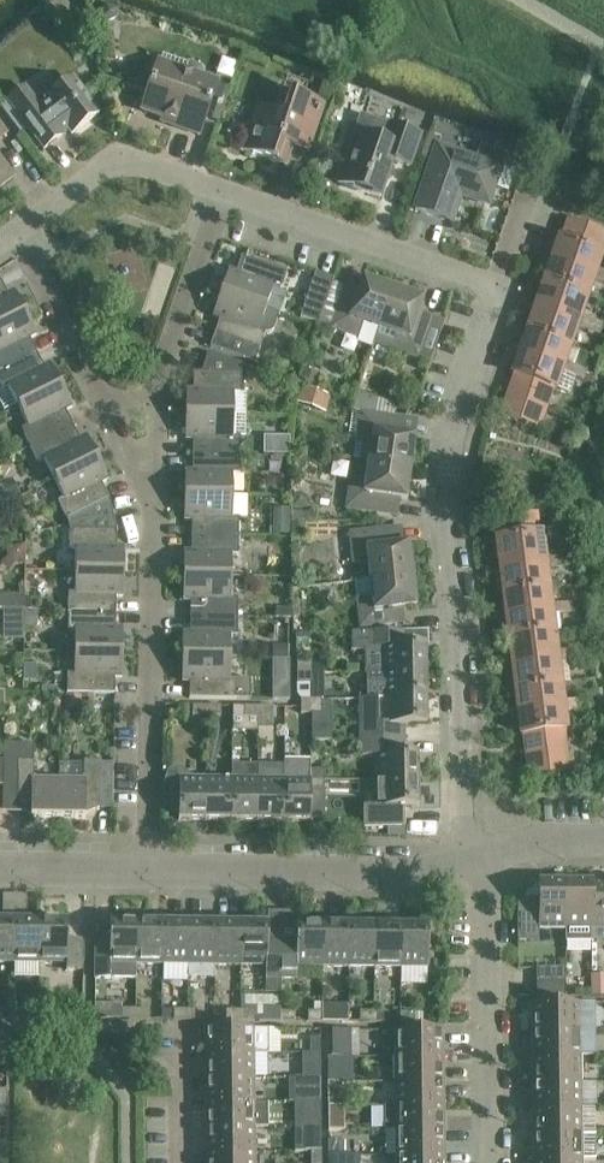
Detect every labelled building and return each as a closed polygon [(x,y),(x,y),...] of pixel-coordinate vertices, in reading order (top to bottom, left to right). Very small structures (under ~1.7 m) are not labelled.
[(159,62),(142,110),(163,117),(162,122),(199,135),(217,82),(159,62)] [(0,106),(0,107),(20,134),(28,128),(44,149),(68,130),(71,134),(99,114),(73,79),(38,105),(25,87),(0,106)] [(253,126),(244,150),(285,164),(291,147),(307,153),(312,138),(323,106),(282,92),(275,112),(266,109),(259,107),(253,126)] [(349,149),(338,182),(380,197),(393,160),(409,166),(420,135),(391,124),(385,141),(362,134),(356,151),(349,149)] [(454,222),(463,195),(488,203),(504,156),(481,148),(477,160),(437,146),(439,139),(428,135),(420,155),(432,159),(415,209),(454,222)] [(13,177),(0,160),(0,186),(13,177)] [(603,242),(603,232),(567,219),(560,239),(600,253),(603,242)] [(600,253),(560,239),(552,261),(593,275),(595,270),(601,253),(600,253)] [(229,269),(221,293),(266,308),(277,312),(279,313),(286,292),(280,290),(286,271),(241,256),(238,266),(244,268),(242,274),(229,269)] [(154,260),(136,321),(160,328),(178,267),(154,260)] [(545,281),(586,295),(592,279),(603,284),(603,281),(603,273),(595,270),(593,275),(552,261),(549,271),(545,281)] [(333,278),(316,271),(300,317),(318,323),(333,278)] [(393,288),(363,278),(359,290),(345,286),(331,328),(374,343),(393,288)] [(25,313),(14,291),(7,294),(0,279),(0,325),(25,313)] [(545,281),(534,312),(555,320),(559,308),(579,315),(586,295),(545,281)] [(393,288),(374,343),(418,358),(432,316),(418,311),(423,299),(393,288)] [(272,330),(274,328),(280,313),(266,308),(221,293),(213,316),(220,318),(210,347),(255,362),(265,332),(268,333),(270,332),(272,330)] [(527,333),(568,347),(575,327),(587,331),(591,319),(579,315),(559,308),(555,320),(534,312),(527,333)] [(36,352),(32,343),(26,346),(23,341),(36,335),(25,313),(0,325),(0,370),(36,352)] [(603,323),(591,319),(587,331),(599,335),(603,323)] [(563,362),(568,347),(527,333),(520,353),(561,367),(563,362)] [(41,361),(36,352),(0,370),(0,386),(2,390),(9,387),(18,406),(61,385),(50,363),(37,369),(35,364),(41,361)] [(186,390),(186,414),(233,415),(233,393),(241,393),(241,373),(244,365),(208,352),(201,373),(193,373),(193,390),(186,390)] [(561,367),(520,353),(513,373),(554,387),(572,393),(577,378),(571,376),(575,366),(563,362),(561,367)] [(577,378),(583,380),(585,375),(586,370),(575,366),(571,376),(577,378)] [(305,370),(301,381),(315,386),(319,374),(305,370)] [(554,388),(554,387),(513,373),(513,374),(506,395),(546,408),(553,388),(554,388)] [(22,429),(30,446),(72,425),(68,415),(61,419),(59,413),(72,407),(61,385),(18,406),(28,426),(22,429)] [(313,404),(317,391),(304,386),(299,400),(313,404)] [(506,395),(499,415),(539,429),(546,408),(506,395)] [(353,459),(368,461),(410,468),(415,437),(402,435),(405,417),(375,413),(377,403),(362,401),(353,459)] [(186,414),(185,439),(200,439),(199,444),(193,444),(192,455),(240,455),(240,436),(233,436),(233,415),(186,414)] [(45,459),(54,479),(97,457),(86,435),(73,442),(70,437),(77,433),(72,425),(30,446),(38,463),(45,459)] [(290,436),(263,436),(264,455),(290,454),(290,449),(290,436)] [(185,470),(185,495),(232,495),(232,474),(240,474),(240,455),(192,455),(192,465),(199,465),(199,471),(185,470)] [(97,457),(54,479),(64,498),(58,501),(66,519),(67,518),(70,524),(113,516),(108,498),(104,488),(97,491),(95,486),(107,479),(97,457)] [(406,499),(410,468),(368,461),(366,479),(351,477),(346,508),(390,515),(393,498),(406,499)] [(13,479),(2,484),(10,500),(21,495),(13,479)] [(10,499),(3,485),(0,486),(0,503),(10,499)] [(301,494),(292,494),(292,508),(306,508),(306,498),(301,494)] [(185,495),(184,519),(198,519),(198,525),(191,525),(191,535),(239,536),(239,517),(232,517),(232,495),(185,495)] [(291,512),(291,521),(315,521),(315,512),(291,512)] [(274,513),(273,535),(289,536),(289,514),(274,513)] [(537,513),(495,518),(498,539),(497,540),(540,534),(539,534),(537,513)] [(76,549),(76,571),(123,572),(124,547),(109,547),(110,541),(117,541),(117,530),(113,516),(70,524),(70,530),(69,529),(69,549),(76,549)] [(305,524),(293,524),(293,536),(305,536),(305,524)] [(368,562),(370,579),(412,575),(409,543),(396,545),(394,527),(349,532),(353,564),(368,562)] [(544,568),(543,556),(540,534),(497,540),(500,562),(521,559),(523,571),(544,568)] [(184,551),(184,576),(231,576),(231,555),(239,555),(239,536),(191,535),(191,545),(198,545),(198,551),(184,551)] [(25,545),(6,549),(7,558),(15,565),(24,565),(25,545)] [(567,553),(555,555),(556,567),(569,565),(568,559),(567,553)] [(555,555),(543,556),(544,568),(556,567),(555,555)] [(521,559),(500,562),(504,592),(547,587),(544,568),(523,571),(521,559)] [(68,593),(68,611),(116,612),(116,602),(109,602),(109,596),(123,596),(123,572),(76,571),(75,593),(68,593)] [(412,575),(370,579),(355,581),(360,627),(404,622),(402,608),(416,606),(412,575)] [(184,576),(183,600),(197,600),(197,606),(190,606),(190,616),(238,617),(238,598),(231,598),(231,576),(184,576)] [(547,587),(504,592),(507,616),(550,610),(549,605),(547,587)] [(25,595),(0,594),(0,609),(4,609),(25,609),(25,598),(25,595)] [(25,598),(25,609),(37,609),(37,598),(25,598)] [(573,602),(561,604),(562,614),(575,612),(574,607),(573,602)] [(550,610),(507,616),(510,639),(553,634),(550,615),(562,614),(561,604),(549,605),(550,610)] [(4,609),(4,631),(24,631),(24,626),(25,611),(25,610),(25,609),(4,609)] [(276,609),(276,618),(292,618),(292,609),(276,609)] [(75,630),(75,652),(122,652),(122,628),(108,628),(108,622),(115,622),(116,612),(68,611),(68,630),(75,630)] [(183,632),(182,656),(230,657),(230,636),(237,636),(238,617),(190,616),(190,626),(197,626),(197,632),(183,632)] [(370,631),(351,632),(351,651),(364,651),(364,672),(366,672),(384,672),(425,672),(425,645),(404,645),(404,631),(370,631)] [(553,634),(510,639),(514,670),(535,667),(533,655),(555,653),(553,634)] [(273,646),(272,658),(287,658),(287,646),(273,646)] [(579,650),(567,651),(569,663),(581,661),(580,655),(579,650)] [(535,667),(514,670),(516,689),(559,683),(556,664),(568,663),(569,663),(567,651),(555,653),(533,655),(535,667)] [(122,652),(75,652),(74,673),(67,673),(67,693),(114,694),(115,683),(108,683),(108,677),(122,677),(122,652)] [(182,656),(182,681),(196,681),(196,687),(189,687),(189,698),(237,699),(250,699),(250,679),(237,679),(230,679),(230,657),(182,656)] [(297,663),(297,673),(311,673),(311,662),(297,663)] [(384,672),(366,672),(367,699),(384,698),(426,698),(425,672),(384,672)] [(297,673),(297,683),(311,683),(311,673),(297,673)] [(273,680),(273,691),(289,691),(289,680),(273,680)] [(559,683),(516,689),(519,712),(562,707),(561,702),(559,683)] [(66,695),(66,710),(83,710),(83,696),(66,695)] [(367,699),(360,699),(360,700),(364,700),(364,724),(360,724),(360,740),(404,739),(404,725),(426,725),(426,698),(384,698),(367,699)] [(311,699),(301,699),(301,707),(301,713),(311,713),(311,699)] [(311,699),(311,713),(322,713),(322,699),(311,699)] [(586,699),(573,700),(575,710),(587,709),(586,704),(586,699)] [(562,707),(519,712),(522,734),(564,729),(565,729),(562,712),(575,710),(573,700),(561,702),(562,707)] [(192,705),(192,715),(206,716),(206,705),(192,705)] [(206,705),(206,716),(221,716),(221,705),(206,705)] [(244,706),(244,716),(258,717),(258,706),(244,706)] [(258,717),(258,728),(272,728),(272,706),(258,706),(258,717)] [(564,729),(522,734),(525,756),(567,751),(564,729)] [(404,739),(360,740),(361,756),(375,756),(375,781),(417,780),(417,753),(404,753),(404,739)] [(3,760),(3,785),(17,786),(17,808),(31,808),(31,813),(31,817),(58,817),(58,780),(33,779),(34,744),(4,743),(3,760)] [(567,751),(525,756),(528,777),(570,772),(567,751)] [(283,779),(283,821),(309,821),(310,790),(310,780),(310,770),(310,760),(284,760),(284,765),(283,779)] [(58,780),(58,817),(85,818),(85,809),(99,809),(99,804),(113,804),(114,764),(100,764),(100,762),(84,761),(84,763),(84,780),(58,780)] [(231,779),(231,820),(257,821),(257,779),(257,778),(257,764),(232,764),(231,779)] [(257,779),(257,821),(283,821),(283,779),(284,765),(257,764),(257,778),(257,779)] [(164,778),(164,805),(165,805),(165,804),(172,804),(172,809),(178,813),(178,820),(205,820),(205,778),(195,778),(195,777),(182,769),(180,768),(178,767),(177,767),(175,767),(173,767),(171,768),(170,769),(169,770),(168,771),(167,773),(166,775),(166,776),(166,778),(164,778)] [(310,770),(310,780),(324,780),(324,770),(310,770)] [(205,778),(205,820),(231,820),(231,779),(205,778)] [(324,780),(310,780),(310,790),(324,790),(324,780)] [(376,806),(364,807),(364,827),(403,826),(403,807),(417,807),(417,780),(375,781),(376,806)] [(590,882),(565,882),(565,927),(565,942),(592,942),(591,927),(591,881),(590,881),(590,882)] [(591,881),(591,927),(603,927),(603,881),(591,881)] [(539,901),(519,901),(519,939),(527,939),(539,927),(565,927),(565,882),(539,883),(539,901)] [(534,882),(519,898),(519,901),(539,901),(539,883),(534,882)] [(14,962),(14,921),(0,920),(0,962),(14,962)] [(14,921),(14,962),(40,963),(40,921),(14,921)] [(40,921),(40,963),(66,963),(66,969),(81,969),(81,939),(67,939),(67,921),(40,921)] [(96,939),(95,978),(110,978),(136,978),(136,964),(137,922),(110,922),(110,939),(96,939)] [(137,922),(136,964),(162,964),(163,923),(137,922)] [(163,923),(162,964),(188,964),(189,923),(163,923)] [(188,964),(188,977),(214,977),(214,965),(215,923),(189,923),(188,964)] [(215,923),(214,965),(241,965),(241,923),(215,923)] [(241,923),(241,965),(267,965),(267,977),(281,978),(282,939),(268,939),(268,924),(241,923)] [(282,939),(281,978),(296,978),(296,966),(323,966),(323,925),(296,924),(296,940),(282,939)] [(323,925),(323,966),(349,967),(349,925),(323,925)] [(349,925),(349,967),(375,967),(375,926),(349,925)] [(375,926),(375,967),(400,967),(401,926),(375,926)] [(401,926),(400,967),(427,968),(427,952),(428,926),(401,926)] [(565,967),(536,968),(536,982),(565,982),(565,967)] [(593,980),(594,995),(603,995),(603,980),(593,980)] [(565,982),(536,982),(537,996),(565,996),(565,982)] [(52,1008),(52,997),(40,997),(40,1007),(52,1008)] [(533,1030),(579,1030),(593,1029),(593,1003),(533,1004),(533,1030)] [(322,1011),(322,1022),(348,1022),(348,1004),(322,1004),(322,1011)] [(25,1007),(25,1018),(39,1018),(39,1007),(25,1007)] [(52,1018),(52,1008),(40,1007),(40,1017),(52,1018)] [(121,1008),(121,1019),(135,1019),(136,1009),(121,1008)] [(150,1009),(136,1009),(135,1019),(150,1019),(150,1009)] [(173,1009),(173,1020),(187,1020),(188,1009),(176,1009),(173,1009)] [(188,1009),(187,1020),(192,1020),(202,1020),(202,1009),(188,1009)] [(226,1010),(225,1020),(240,1021),(240,1010),(226,1010)] [(240,1010),(240,1021),(254,1021),(254,1010),(240,1010)] [(308,1011),(308,1022),(322,1022),(322,1011),(308,1011)] [(360,1012),(359,1022),(374,1022),(374,1012),(360,1012)] [(374,1012),(374,1022),(388,1023),(388,1012),(374,1012)] [(400,1012),(400,1023),(414,1023),(414,1012),(400,1012)] [(415,1013),(415,1022),(423,1022),(423,1013),(415,1013)] [(252,1028),(206,1029),(206,1054),(267,1053),(268,1053),(268,1028),(252,1028)] [(351,1029),(327,1029),(328,1056),(343,1056),(351,1056),(351,1029)] [(533,1030),(533,1056),(579,1056),(579,1030),(533,1030)] [(441,1031),(395,1031),(396,1056),(442,1056),(441,1031)] [(310,1052),(320,1052),(320,1037),(310,1037),(310,1052)] [(310,1052),(302,1052),(302,1077),(321,1077),(320,1052),(310,1052)] [(267,1053),(206,1054),(206,1078),(252,1078),(268,1078),(267,1053)] [(343,1056),(328,1056),(328,1081),(338,1081),(343,1081),(343,1056)] [(442,1056),(396,1056),(396,1081),(442,1080),(442,1056)] [(579,1056),(533,1056),(534,1082),(580,1082),(579,1056)] [(302,1077),(294,1077),(294,1078),(294,1101),(306,1101),(321,1101),(321,1077),(302,1077)] [(252,1078),(206,1078),(207,1103),(253,1102),(252,1078)] [(442,1080),(396,1081),(396,1105),(442,1105),(442,1080)] [(338,1081),(328,1081),(328,1106),(338,1106),(338,1081)] [(534,1082),(534,1108),(580,1108),(580,1082),(534,1082)] [(321,1101),(306,1101),(306,1116),(321,1116),(321,1101)] [(253,1102),(207,1103),(207,1128),(253,1127),(267,1127),(267,1102),(253,1102)] [(396,1105),(385,1105),(385,1130),(397,1130),(443,1129),(442,1105),(396,1105)] [(580,1108),(534,1108),(534,1134),(580,1133),(580,1108)] [(328,1121),(328,1130),(344,1130),(344,1125),(344,1121),(328,1121)] [(253,1127),(207,1128),(207,1152),(253,1151),(253,1127)] [(443,1129),(397,1130),(397,1154),(443,1154),(443,1129)] [(534,1134),(534,1160),(580,1160),(596,1159),(595,1133),(580,1133),(534,1134)] [(321,1136),(306,1136),(306,1151),(311,1151),(321,1150),(321,1136)] [(328,1140),(329,1155),(339,1155),(339,1140),(328,1140)] [(321,1150),(311,1151),(311,1162),(321,1162),(321,1150)] [(207,1152),(208,1162),(253,1162),(253,1151),(207,1152)] [(397,1154),(397,1162),(443,1162),(443,1154),(397,1154)] [(329,1155),(329,1162),(358,1162),(358,1155),(349,1155),(339,1155),(329,1155)]
